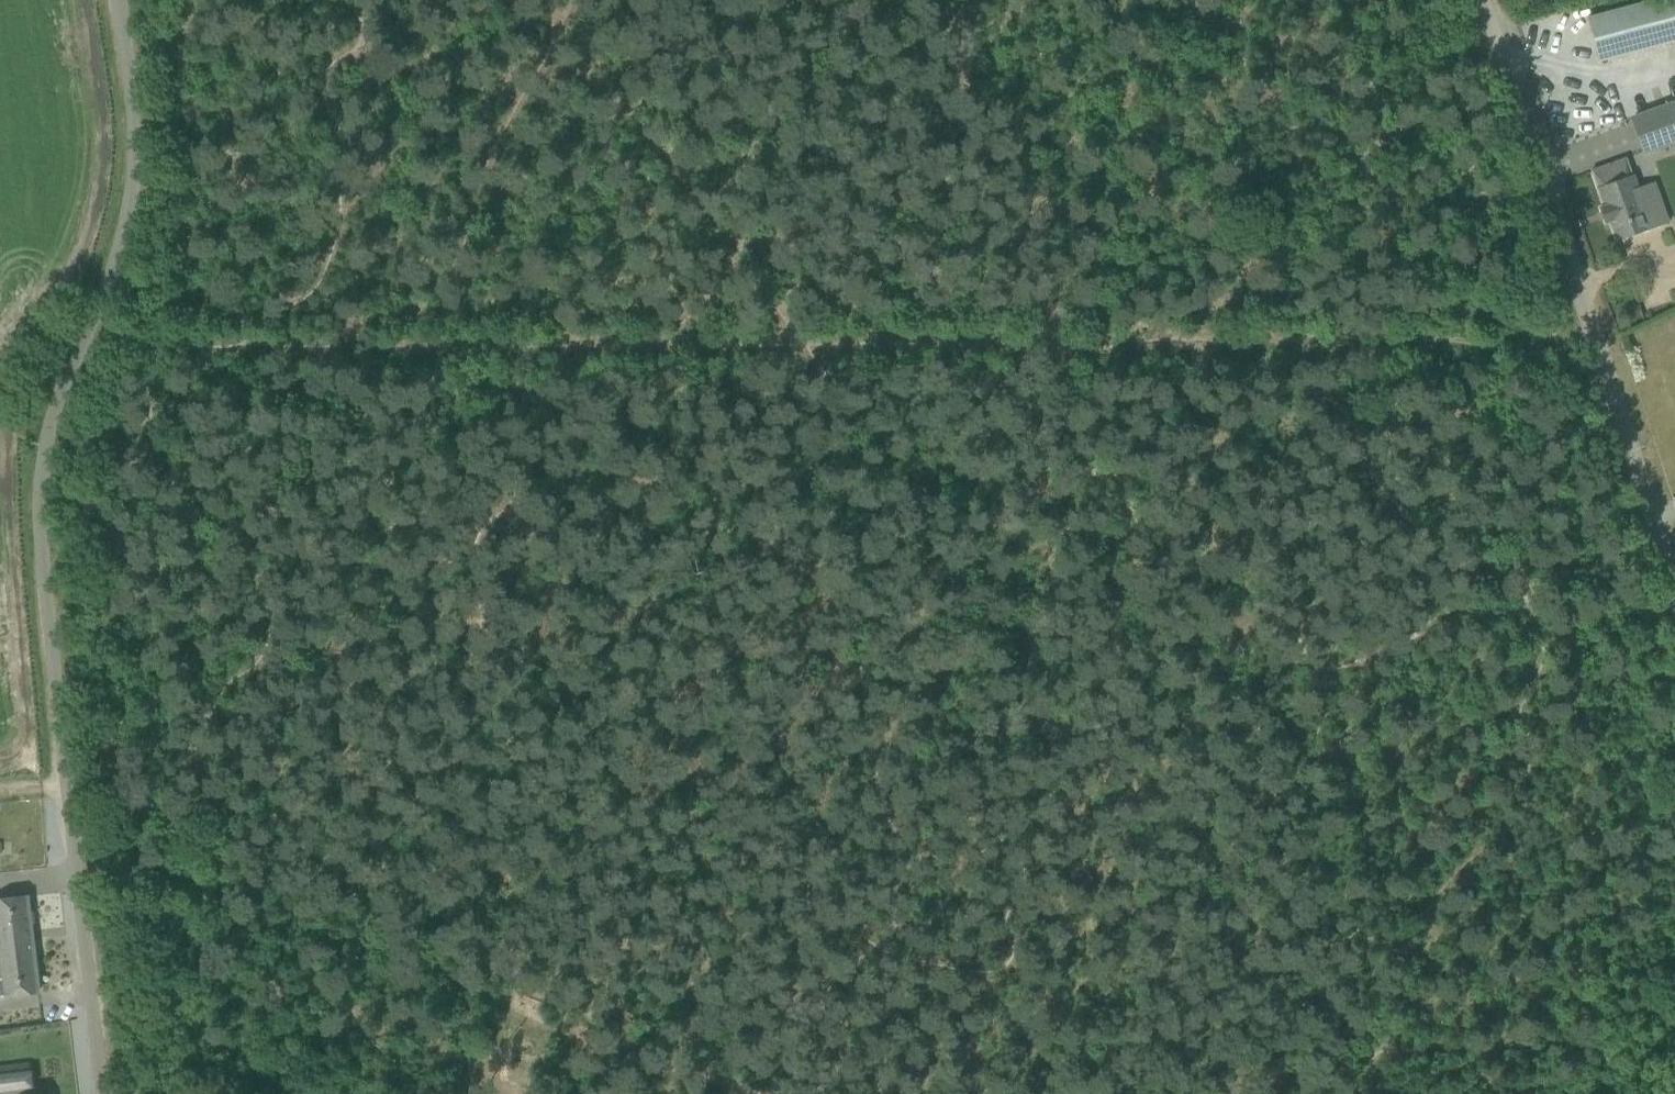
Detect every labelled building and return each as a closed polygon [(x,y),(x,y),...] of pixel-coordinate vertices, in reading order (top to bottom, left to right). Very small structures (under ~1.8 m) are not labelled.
[(1599,62),(1674,42),(1674,0),(1651,0),(1587,17),(1599,62)] [(1644,152),(1674,141),(1674,103),(1632,119),(1644,152)] [(1628,158),(1592,171),(1598,188),(1604,205),(1599,207),(1605,224),(1610,222),(1617,240),(1669,222),(1659,193),(1658,191),(1642,197),(1638,187),(1634,175),(1628,158)] [(10,379),(21,381),(28,373),(29,369),(7,364),(6,368),(10,379)] [(9,946),(34,943),(28,896),(18,896),(0,899),(0,938),(1,946),(9,945),(9,946)] [(40,991),(34,943),(9,946),(9,945),(1,946),(0,938),(0,996),(40,991)] [(8,1092),(8,1093),(31,1093),(31,1089),(34,1089),(31,1062),(0,1066),(0,1093),(8,1092)]
